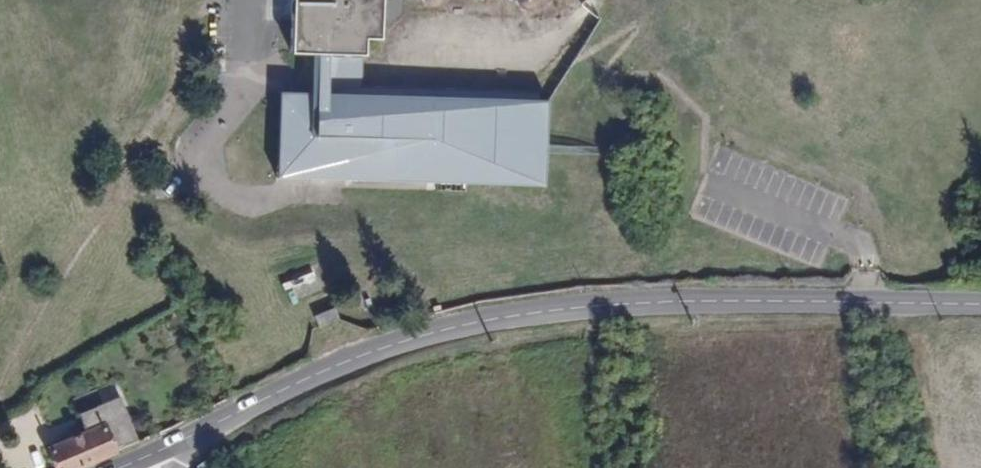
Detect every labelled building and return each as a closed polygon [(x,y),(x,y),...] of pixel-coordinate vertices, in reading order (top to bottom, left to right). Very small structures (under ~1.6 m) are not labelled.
[(279,5),(279,35),(304,36),(303,76),(286,75),(283,160),(286,160),(310,161),(521,160),(521,75),(350,75),(351,17),(367,17),(367,0),(279,0),(279,5)] [(292,302),(326,289),(319,269),(285,282),(292,302)] [(319,328),(341,320),(337,308),(315,315),(319,328)] [(62,467),(81,467),(122,451),(141,441),(123,398),(82,416),(90,434),(54,449),(62,467)]
